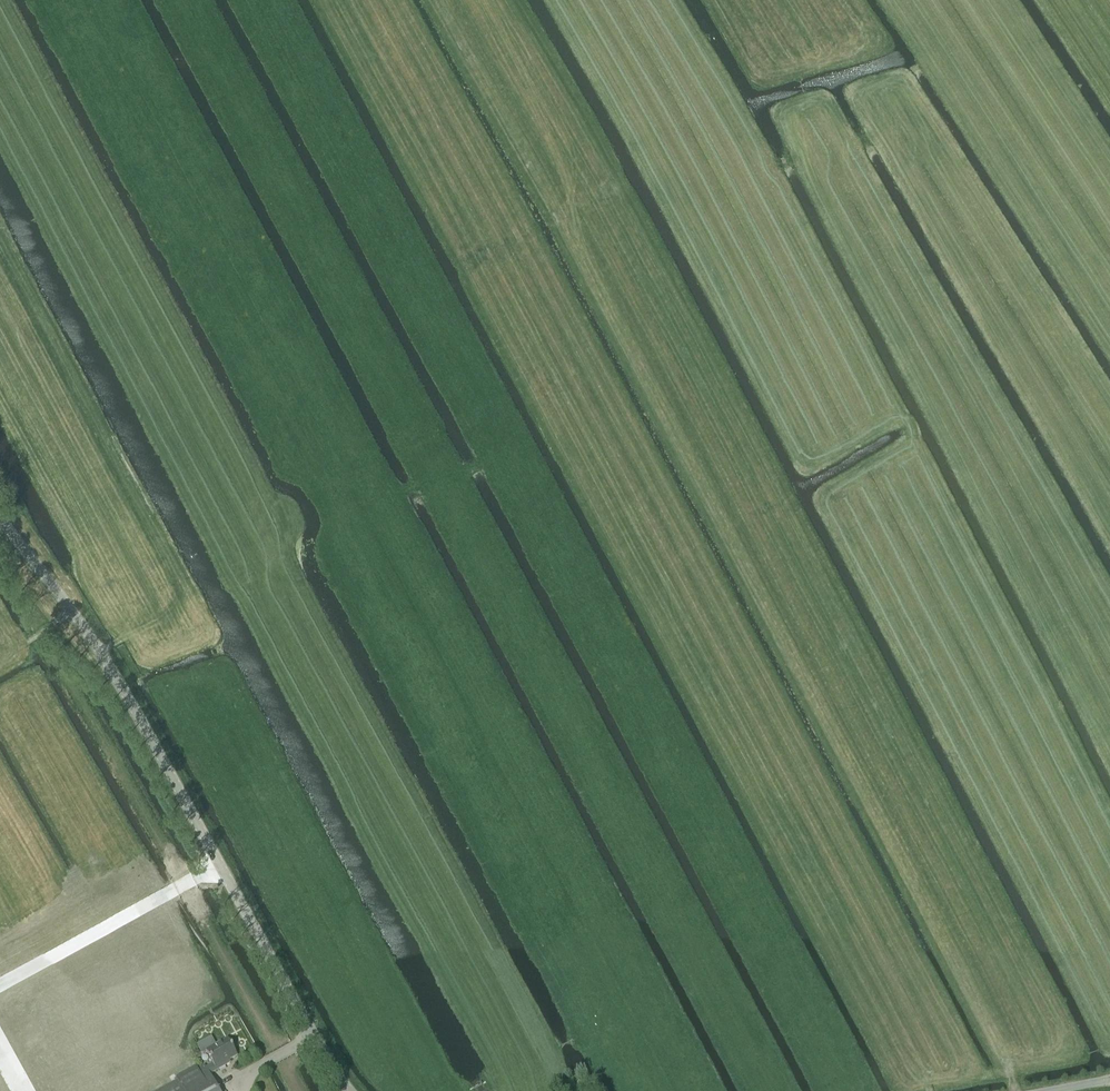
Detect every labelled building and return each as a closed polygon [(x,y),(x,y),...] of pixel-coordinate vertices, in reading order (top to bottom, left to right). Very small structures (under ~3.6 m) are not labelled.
[(159,1090),(218,1090),(210,1075),(226,1066),(224,1064),(237,1057),(227,1039),(216,1046),(211,1036),(196,1044),(202,1054),(207,1051),(214,1064),(206,1068),(205,1066),(159,1090)]
